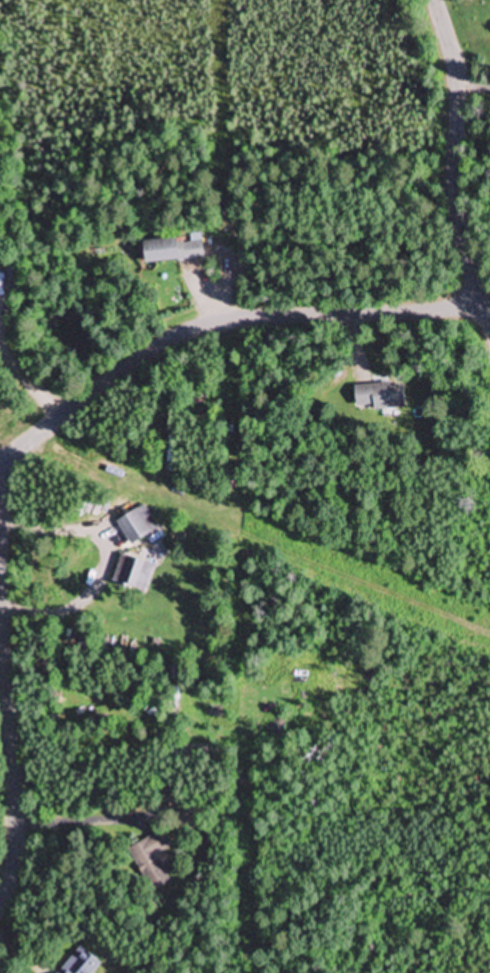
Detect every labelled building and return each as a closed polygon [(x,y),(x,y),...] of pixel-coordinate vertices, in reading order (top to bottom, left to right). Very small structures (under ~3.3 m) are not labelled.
[(204,260),(202,236),(142,241),(145,265),(204,260)] [(354,387),(355,412),(405,409),(403,384),(354,387)] [(115,523),(131,547),(156,531),(140,507),(115,523)] [(142,594),(155,569),(124,554),(112,580),(142,594)] [(128,849),(151,894),(171,883),(157,856),(172,849),(163,831),(128,849)] [(100,965),(80,948),(59,972),(94,972),(100,965)]
